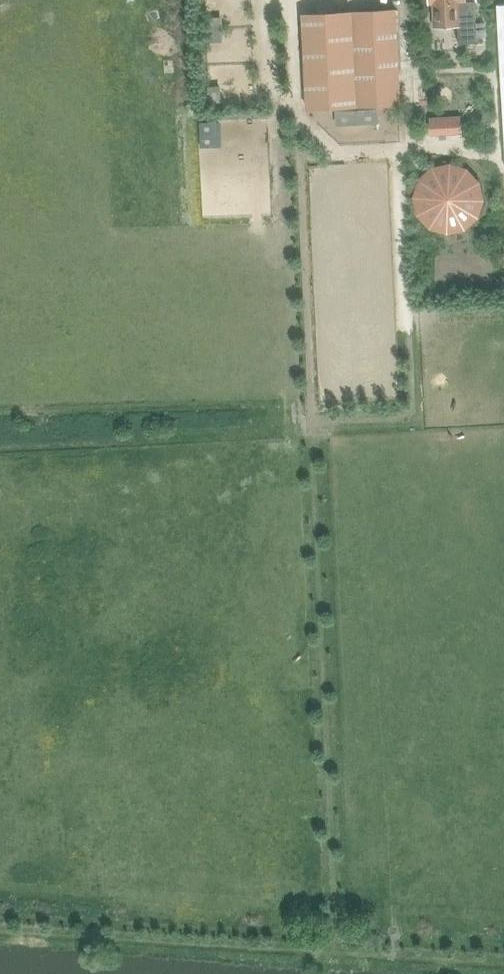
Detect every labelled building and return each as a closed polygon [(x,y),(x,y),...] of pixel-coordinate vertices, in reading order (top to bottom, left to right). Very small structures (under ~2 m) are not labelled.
[(476,3),(476,0),(430,0),(430,5),(433,4),(434,28),(458,27),(459,42),(477,42),(475,6),(478,6),(478,2),(476,3)] [(307,110),(400,105),(395,9),(303,14),(307,110)]
